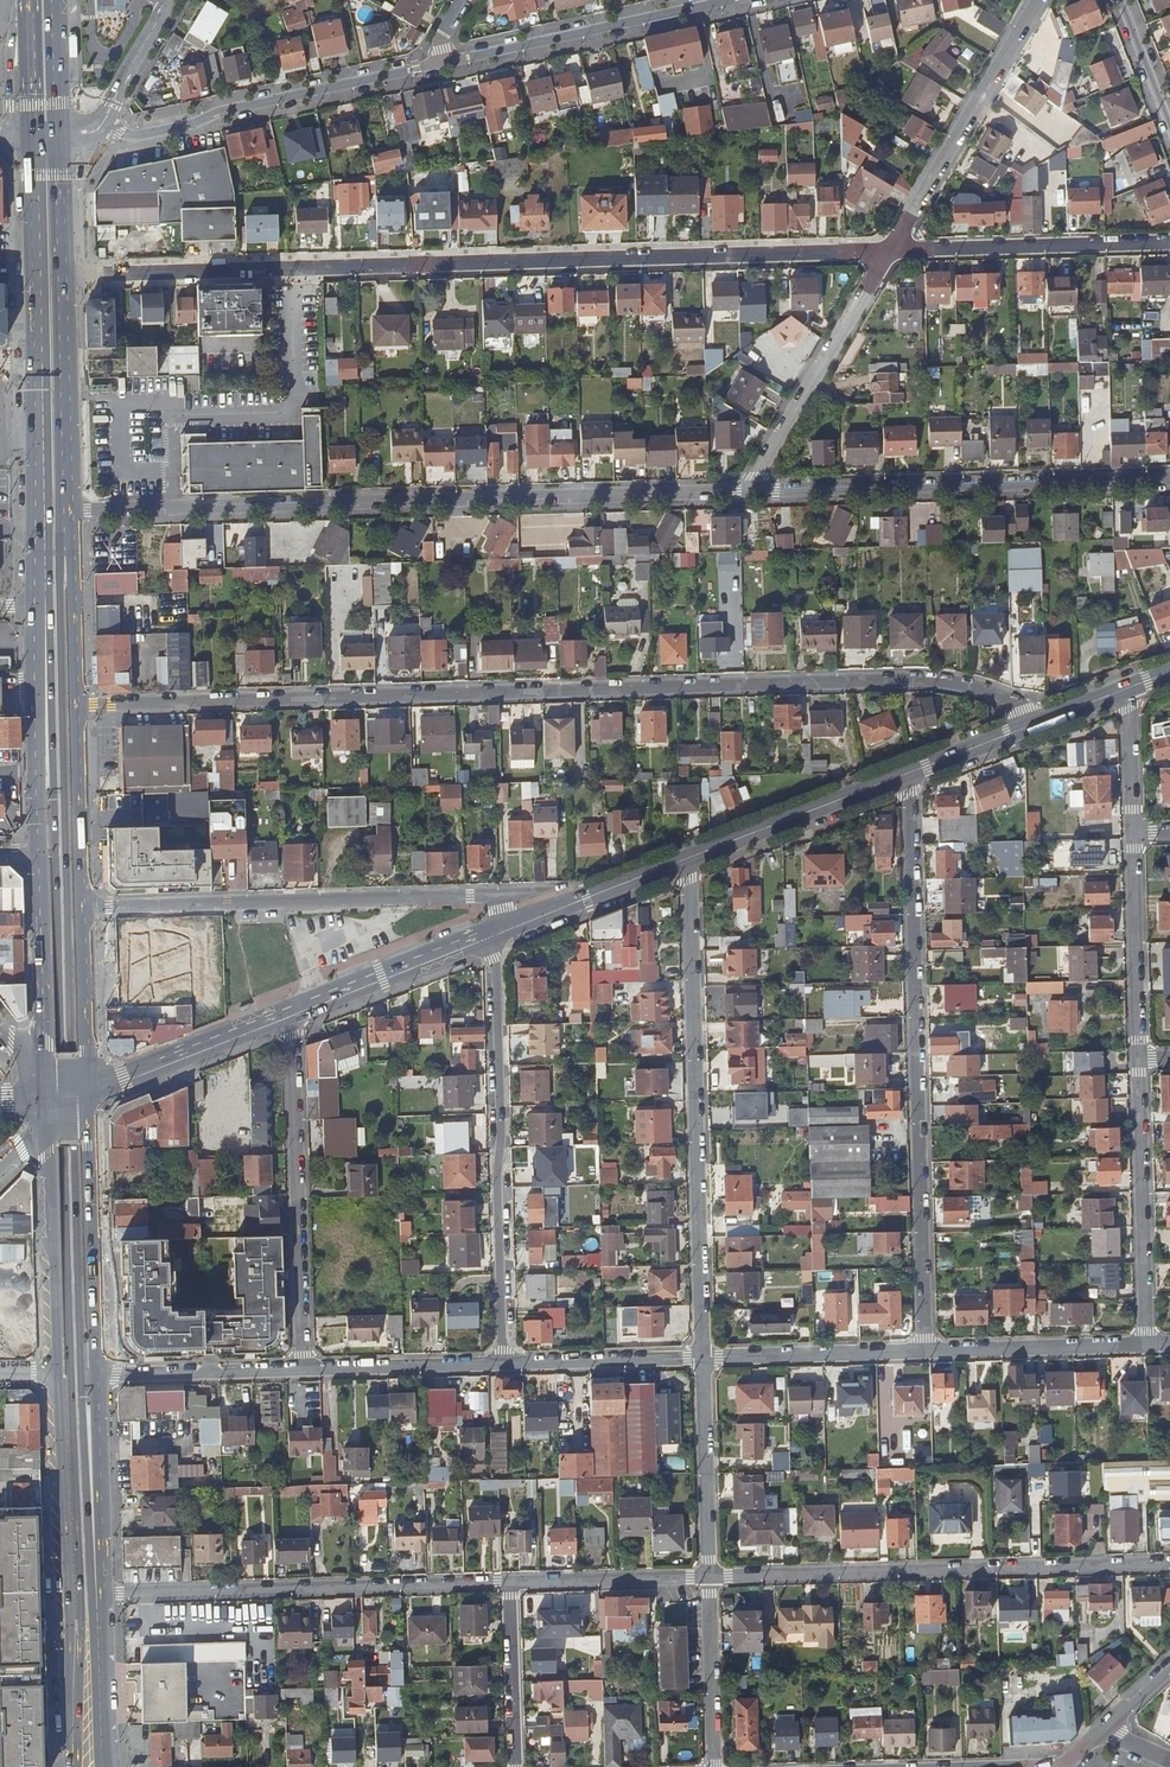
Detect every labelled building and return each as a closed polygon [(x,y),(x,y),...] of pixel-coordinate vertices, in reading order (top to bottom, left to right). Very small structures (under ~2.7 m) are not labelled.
[(98,12),(104,11),(125,11),(131,4),(131,0),(97,0),(98,12)] [(415,28),(430,3),(425,0),(398,0),(390,13),(415,28)] [(496,12),(508,9),(510,19),(529,15),(529,12),(538,10),(536,0),(494,0),(496,12)] [(591,0),(555,0),(557,9),(591,1),(591,0)] [(934,0),(901,0),(906,24),(937,17),(934,0)] [(972,0),(945,0),(947,10),(973,5),(972,0)] [(1094,0),(1080,0),(1066,5),(1075,30),(1102,20),(1094,0)] [(1155,9),(1169,4),(1169,0),(1151,0),(1155,9)] [(172,35),(161,53),(171,59),(182,41),(201,53),(205,45),(208,46),(226,16),(204,4),(182,40),(172,35)] [(859,38),(853,8),(823,14),(829,45),(859,38)] [(832,58),(829,45),(823,14),(822,13),(817,14),(816,9),(805,11),(805,10),(797,11),(802,34),(817,31),(823,60),(832,58)] [(311,25),(308,10),(301,12),(304,27),(311,25)] [(304,27),(301,12),(292,14),(292,12),(281,15),(281,17),(266,21),(270,37),(304,27)] [(897,35),(892,14),(883,16),(882,14),(869,17),(874,40),(897,35)] [(1006,25),(990,16),(983,28),(998,37),(1006,25)] [(312,27),(318,59),(345,52),(338,22),(312,27)] [(764,27),(770,59),(796,53),(789,22),(764,27)] [(352,31),(357,52),(388,45),(383,24),(352,31)] [(698,25),(646,37),(650,52),(651,55),(653,65),(683,59),(684,64),(706,59),(698,25)] [(719,33),(726,65),(750,60),(743,28),(719,33)] [(924,55),(948,74),(959,60),(946,49),(955,36),(945,28),(924,55)] [(276,85),(285,83),(283,71),(304,66),(299,41),(278,45),(282,67),(272,69),(276,85)] [(229,85),(250,81),(248,74),(251,73),(250,68),(248,68),(246,58),(244,59),(242,50),(223,55),(224,59),(223,61),(229,85)] [(902,57),(918,68),(923,59),(910,51),(902,57)] [(202,61),(206,80),(217,78),(212,54),(202,61)] [(658,87),(653,65),(651,55),(639,58),(646,90),(658,87)] [(1099,89),(1122,81),(1111,55),(1090,63),(1099,89)] [(797,61),(780,65),(784,83),(801,80),(797,61)] [(183,95),(207,90),(202,66),(181,71),(183,81),(180,82),(183,95)] [(626,95),(621,67),(603,70),(604,72),(589,75),(594,102),(626,95)] [(559,101),(561,108),(581,104),(574,70),(554,74),(559,101)] [(939,87),(916,73),(899,101),(924,116),(931,105),(929,105),(939,87)] [(559,101),(554,74),(530,79),(535,106),(559,101)] [(488,113),(491,130),(505,128),(501,108),(497,109),(497,106),(524,100),(522,89),(518,90),(515,76),(481,83),(488,113)] [(488,113),(481,83),(480,79),(444,87),(450,116),(451,120),(488,113)] [(1036,88),(1025,79),(1009,100),(1028,115),(1043,94),(1036,88)] [(1036,88),(1043,94),(1050,99),(1055,93),(1041,82),(1036,88)] [(1074,99),(1085,95),(1082,85),(1071,90),(1074,99)] [(450,116),(444,87),(414,94),(419,117),(441,112),(442,118),(450,116)] [(1137,112),(1128,88),(1101,97),(1111,123),(1137,112)] [(838,115),(846,107),(848,105),(845,91),(833,93),(838,115)] [(675,92),(660,95),(663,111),(678,107),(675,92)] [(838,115),(850,121),(872,98),(866,92),(848,109),(846,107),(838,115)] [(1061,108),(1063,103),(1063,100),(1055,93),(1050,99),(1061,108)] [(831,99),(815,102),(817,113),(833,109),(831,99)] [(715,129),(713,104),(688,107),(691,132),(715,129)] [(730,130),(759,127),(774,125),(772,113),(762,114),(761,108),(734,111),(734,118),(727,119),(730,130)] [(795,124),(811,122),(810,110),(793,113),(795,124)] [(840,160),(858,170),(867,156),(852,147),(862,129),(850,121),(838,115),(839,127),(840,160)] [(410,119),(413,133),(419,132),(416,118),(410,119)] [(933,130),(913,118),(909,126),(906,124),(904,127),(907,128),(905,132),(915,138),(913,143),(922,148),(933,130)] [(1156,128),(1152,120),(1102,139),(1102,151),(1138,137),(1140,140),(1126,145),(1136,170),(1155,162),(1145,135),(1149,133),(1148,131),(1156,128)] [(360,121),(332,127),(335,146),(363,140),(360,121)] [(795,124),(786,126),(786,135),(812,133),(811,122),(795,124)] [(264,124),(266,139),(273,138),(271,123),(264,124)] [(636,142),(668,138),(666,125),(634,129),(636,142)] [(262,127),(228,134),(233,156),(267,149),(262,127)] [(991,128),(979,148),(997,159),(1009,139),(991,128)] [(1092,141),(1102,139),(1087,128),(1085,131),(1092,137),(1090,140),(1092,141)] [(603,146),(636,142),(634,129),(600,133),(603,146)] [(113,170),(98,189),(98,222),(185,221),(185,236),(238,235),(237,191),(227,144),(221,145),(175,156),(113,170)] [(279,146),(267,149),(270,163),(283,161),(279,146)] [(378,173),(390,172),(390,168),(394,167),(393,164),(404,162),(401,148),(374,154),(378,173)] [(1005,164),(997,159),(979,148),(966,171),(992,186),(1005,164)] [(777,151),(760,151),(759,162),(777,162),(777,151)] [(1051,171),(1068,167),(1064,152),(1048,156),(1051,171)] [(497,158),(498,177),(529,173),(528,155),(497,158)] [(289,163),(292,179),(324,173),(320,157),(289,163)] [(1020,173),(1034,165),(1031,160),(1020,166),(1015,169),(1020,173)] [(1008,166),(1015,169),(1020,166),(1012,161),(1008,166)] [(813,164),(787,165),(788,187),(814,186),(813,164)] [(1021,185),(1021,190),(1035,190),(1034,165),(1020,173),(1021,185)] [(1008,166),(1008,185),(1021,185),(1020,173),(1015,169),(1008,166)] [(881,184),(858,170),(843,195),(846,197),(844,202),(853,208),(860,197),(857,196),(862,188),(883,201),(890,189),(881,184)] [(1113,212),(1113,172),(1104,172),(1104,212),(1113,212)] [(637,176),(638,211),(655,210),(655,213),(670,213),(669,179),(669,175),(637,176)] [(903,197),(909,189),(886,175),(881,184),(890,189),(903,197)] [(1152,180),(1139,186),(1133,188),(1139,204),(1143,202),(1151,222),(1169,215),(1169,204),(1160,177),(1152,180)] [(669,179),(670,213),(680,213),(680,210),(701,210),(701,200),(700,183),(700,178),(669,179)] [(375,188),(375,180),(368,181),(367,183),(335,186),(336,198),(356,197),(356,203),(360,202),(360,206),(370,205),(368,189),(375,188)] [(700,183),(701,200),(712,199),(712,183),(700,183)] [(1021,190),(1021,185),(1008,185),(1008,221),(1021,221),(1021,197),(1021,190)] [(818,189),(818,216),(839,216),(839,189),(818,189)] [(1066,189),(1066,202),(1069,202),(1069,214),(1097,214),(1097,202),(1096,189),(1066,189)] [(421,192),(422,227),(452,227),(452,191),(421,192)] [(968,192),(957,192),(957,217),(969,216),(969,221),(990,221),(990,201),(968,201),(968,192)] [(1021,197),(1021,221),(1022,224),(1024,224),(1024,231),(1037,231),(1037,216),(1040,216),(1040,196),(1031,196),(1031,193),(1025,193),(1025,197),(1021,197)] [(549,202),(539,202),(539,194),(530,194),(530,202),(523,202),(523,225),(549,224),(549,202)] [(605,197),(606,229),(627,228),(627,196),(605,197)] [(380,219),(380,229),(391,228),(391,231),(406,231),(405,197),(379,198),(380,219)] [(606,229),(605,197),(583,198),(583,229),(606,229)] [(738,222),(745,222),(744,198),(715,198),(715,229),(738,228),(738,222)] [(460,200),(461,226),(479,226),(479,228),(499,228),(498,199),(460,200)] [(328,208),(299,208),(299,231),(328,230),(328,208)] [(760,234),(782,234),(782,209),(759,209),(760,234)] [(799,229),(805,229),(804,209),(788,209),(788,233),(799,233),(799,229)] [(281,240),(281,213),(248,214),(248,241),(281,240)] [(380,229),(380,219),(371,219),(372,238),(380,238),(380,229)] [(1140,281),(1140,299),(1148,299),(1148,294),(1169,293),(1168,268),(1139,269),(1139,271),(1140,281)] [(1140,281),(1139,271),(1131,272),(1131,281),(1140,281)] [(923,272),(923,274),(924,302),(947,301),(947,272),(923,272)] [(1131,281),(1131,272),(1109,272),(1109,299),(1132,298),(1131,281)] [(1041,273),(1018,273),(1019,304),(1041,304),(1041,273)] [(896,331),(919,330),(919,316),(924,316),(924,302),(923,274),(915,274),(916,289),(895,289),(896,331)] [(974,275),(954,276),(954,294),(974,294),(974,297),(998,297),(997,274),(974,274),(974,275)] [(1045,278),(1045,313),(1076,313),(1076,277),(1045,278)] [(791,315),(804,324),(809,318),(809,309),(818,309),(817,280),(791,280),(791,300),(791,315)] [(1106,280),(1095,280),(1095,301),(1101,301),(1101,315),(1103,316),(1107,315),(1106,280)] [(740,295),(741,309),(741,322),(768,321),(768,287),(755,287),(755,282),(743,282),(743,295),(740,295)] [(231,284),(198,285),(198,289),(198,298),(199,321),(199,330),(211,330),(211,335),(262,334),(261,288),(261,283),(249,283),(231,284)] [(740,295),(740,283),(715,283),(715,313),(726,313),(726,309),(741,309),(740,295)] [(642,313),(642,285),(618,286),(618,314),(642,313)] [(642,285),(642,313),(642,314),(667,314),(666,285),(642,285)] [(551,311),(574,310),(573,289),(550,290),(551,311)] [(578,291),(579,314),(610,314),(610,291),(578,291)] [(142,294),(142,316),(142,321),(164,321),(164,293),(142,294)] [(325,293),(326,308),(334,308),(334,293),(325,293)] [(142,316),(142,294),(131,294),(131,316),(142,316)] [(88,299),(89,347),(112,347),(112,298),(88,299)] [(199,321),(198,298),(178,298),(179,321),(199,321)] [(791,315),(791,300),(782,300),(782,315),(791,315)] [(483,302),(484,338),(512,337),(511,301),(483,302)] [(515,306),(516,332),(546,331),(546,305),(515,306)] [(674,313),(674,341),(706,341),(705,315),(682,315),(682,313),(674,313)] [(375,343),(409,343),(409,315),(375,316),(375,343)] [(804,324),(791,315),(770,330),(778,341),(791,332),(801,339),(809,328),(804,324)] [(434,348),(474,347),(474,319),(433,319),(434,348)] [(1077,330),(1078,359),(1099,358),(1099,356),(1105,356),(1104,335),(1093,335),(1093,330),(1077,330)] [(741,332),(741,351),(752,343),(752,332),(741,332)] [(1150,339),(1150,360),(1169,360),(1169,339),(1150,339)] [(160,352),(173,352),(173,374),(200,374),(200,345),(131,346),(132,376),(160,375),(160,352)] [(706,350),(706,366),(707,373),(723,362),(723,349),(706,350)] [(1017,353),(1017,363),(1035,363),(1035,352),(1017,353)] [(1035,363),(1047,362),(1046,352),(1035,352),(1035,363)] [(328,378),(328,385),(343,384),(343,377),(357,376),(357,358),(338,358),(338,377),(328,378)] [(1108,376),(1108,361),(1078,362),(1078,389),(1093,389),(1093,381),(1093,376),(1097,376),(1108,376)] [(875,362),(875,370),(875,378),(875,380),(873,381),(869,381),(869,382),(868,385),(867,387),(868,389),(870,391),(873,391),(873,402),(880,402),(899,402),(899,392),(902,392),(902,381),(893,381),(892,370),(884,370),(884,362),(875,362)] [(895,362),(884,362),(884,370),(892,370),(895,370),(895,362)] [(1016,363),(989,364),(989,373),(1016,373),(1016,363)] [(707,373),(706,366),(688,366),(689,375),(706,375),(707,374),(707,373)] [(752,409),(768,382),(744,368),(728,395),(752,409)] [(926,369),(917,369),(917,381),(926,381),(926,369)] [(643,376),(628,376),(629,385),(644,385),(643,376)] [(899,402),(910,402),(910,392),(902,392),(899,392),(899,402)] [(741,412),(716,397),(716,412),(723,412),(723,421),(716,421),(717,445),(742,445),(742,421),(741,420),(741,412)] [(302,408),(303,438),(306,487),(323,487),(321,407),(302,408)] [(880,419),(880,408),(868,408),(868,420),(880,419)] [(1145,434),(1157,433),(1156,419),(1161,419),(1160,409),(1144,409),(1145,434)] [(927,420),(928,445),(944,444),(944,441),(957,441),(957,416),(941,417),(941,420),(927,420)] [(989,436),(989,457),(1014,456),(1014,417),(988,417),(988,424),(989,436)] [(1049,445),(1048,418),(1026,419),(1027,445),(1049,445)] [(1110,467),(1121,466),(1120,453),(1145,453),(1145,435),(1120,436),(1119,419),(1109,419),(1110,467)] [(581,423),(582,454),(593,454),(593,452),(612,452),(613,432),(612,423),(581,423)] [(549,444),(549,442),(549,425),(528,426),(529,466),(550,466),(549,444)] [(881,426),(881,454),(897,454),(896,450),(914,450),(914,426),(881,426)] [(708,458),(708,429),(693,429),(693,427),(676,428),(676,435),(676,454),(694,453),(694,458),(708,458)] [(401,459),(392,459),(392,461),(405,460),(405,457),(423,457),(423,437),(423,429),(391,430),(391,441),(401,441),(401,459)] [(645,462),(645,439),(632,439),(632,431),(613,432),(612,452),(613,457),(625,457),(625,464),(636,464),(636,462),(645,462)] [(518,432),(486,433),(486,436),(486,437),(487,457),(489,456),(488,475),(499,475),(499,457),(509,456),(509,472),(519,472),(518,432)] [(873,460),(872,432),(843,432),(844,461),(873,460)] [(1052,432),(1053,457),(1076,457),(1075,432),(1052,432)] [(194,433),(181,434),(183,494),(266,491),(306,491),(306,487),(303,438),(207,441),(207,433),(194,433)] [(1145,435),(1145,453),(1166,452),(1165,433),(1157,433),(1145,434),(1145,435)] [(644,436),(645,439),(645,462),(645,463),(676,462),(676,454),(676,435),(644,436)] [(455,437),(456,446),(456,462),(468,462),(469,459),(476,459),(476,465),(487,465),(487,457),(486,437),(486,436),(455,437)] [(447,446),(447,437),(423,437),(423,457),(424,465),(435,464),(435,462),(444,462),(444,470),(456,470),(456,462),(456,446),(447,446)] [(960,441),(960,458),(983,457),(982,440),(960,441)] [(401,441),(391,441),(392,459),(401,459),(401,441)] [(829,462),(828,441),(808,442),(809,463),(829,462)] [(549,444),(550,466),(573,465),(572,443),(549,444)] [(329,447),(330,471),(356,470),(355,447),(329,447)] [(980,543),(1004,542),(1004,532),(1016,532),(1016,527),(1028,527),(1028,504),(1014,504),(1014,514),(1002,514),(1002,516),(979,516),(980,543)] [(848,512),(837,506),(823,534),(839,543),(844,534),(839,531),(848,512)] [(1143,507),(1144,515),(1141,515),(1141,528),(1169,528),(1169,507),(1143,507)] [(1112,524),(1112,509),(1101,509),(1102,524),(1112,524)] [(629,533),(629,553),(661,552),(663,547),(670,550),(676,539),(670,536),(680,516),(670,510),(655,540),(650,540),(650,535),(640,535),(640,533),(629,533)] [(1052,541),(1074,540),(1076,540),(1076,512),(1051,512),(1052,541)] [(1121,533),(1129,533),(1129,513),(1120,513),(1121,533)] [(719,520),(713,519),(714,544),(741,542),(740,514),(719,515),(719,520)] [(880,546),(906,545),(905,514),(879,515),(880,546)] [(513,522),(501,516),(487,543),(506,554),(510,545),(504,541),(513,522)] [(401,529),(391,547),(402,552),(404,549),(418,555),(423,546),(419,544),(428,525),(416,519),(409,533),(401,529)] [(352,542),(352,530),(334,520),(320,548),(339,559),(341,556),(344,559),(352,542)] [(571,555),(602,554),(604,554),(604,546),(603,526),(603,525),(586,526),(586,533),(583,538),(570,538),(571,555)] [(603,526),(604,546),(617,545),(617,525),(603,526)] [(928,544),(943,544),(942,528),(928,528),(928,544)] [(675,552),(676,565),(697,565),(696,533),(687,533),(688,552),(675,552)] [(777,547),(793,546),(793,533),(777,533),(777,547)] [(426,559),(436,559),(436,540),(425,540),(426,559)] [(184,543),(183,541),(168,541),(168,568),(176,568),(184,567),(184,543)] [(269,564),(268,541),(247,541),(248,565),(269,564)] [(1041,591),(1039,541),(1029,541),(1007,542),(1009,592),(1041,591)] [(184,543),(184,567),(187,567),(199,567),(199,556),(200,556),(200,543),(184,543)] [(738,568),(736,550),(718,552),(720,570),(738,568)] [(1130,568),(1124,550),(1113,551),(1113,553),(1114,572),(1130,568)] [(719,588),(742,588),(741,552),(738,552),(738,570),(719,571),(719,588)] [(1114,572),(1113,553),(1089,553),(1090,573),(1101,573),(1102,590),(1114,590),(1114,572)] [(620,554),(617,554),(604,554),(602,554),(603,562),(621,562),(620,554)] [(532,556),(530,556),(524,557),(520,557),(520,567),(532,566),(532,556)] [(510,569),(510,567),(510,557),(488,558),(488,570),(510,569)] [(520,557),(510,557),(510,567),(520,567),(520,557)] [(388,560),(371,561),(372,573),(372,577),(372,584),(372,587),(373,603),(390,603),(388,560)] [(649,578),(648,560),(636,560),(637,578),(649,578)] [(280,564),(269,564),(248,565),(234,566),(234,578),(267,577),(267,576),(269,576),(269,582),(280,581),(280,564)] [(177,591),(188,590),(187,567),(184,567),(176,568),(177,591)] [(201,581),(214,581),(214,578),(223,578),(222,569),(201,569),(201,581)] [(96,572),(97,594),(125,593),(125,589),(124,571),(96,572)] [(142,572),(142,571),(124,571),(125,589),(143,589),(142,572)] [(372,587),(372,584),(363,584),(364,604),(373,603),(372,587)] [(1146,608),(1155,633),(1169,627),(1169,599),(1146,608)] [(604,607),(605,639),(616,639),(616,635),(627,634),(627,636),(640,635),(639,610),(637,610),(637,604),(634,601),(619,601),(616,604),(617,607),(604,607)] [(97,605),(98,616),(122,615),(122,605),(97,605)] [(971,616),(971,646),(1002,644),(1001,615),(998,615),(998,605),(974,605),(975,616),(971,616)] [(189,611),(189,622),(199,622),(199,615),(193,615),(193,611),(189,611)] [(892,646),(920,645),(919,613),(891,613),(892,646)] [(752,615),(753,643),(781,643),(780,614),(752,615)] [(98,616),(98,635),(123,634),(122,615),(98,616)] [(560,615),(545,615),(545,641),(561,641),(560,615)] [(859,647),(873,646),(872,615),(843,616),(844,651),(860,651),(859,647)] [(943,648),(964,648),(963,616),(935,617),(935,635),(943,635),(943,648)] [(835,648),(834,618),(799,619),(799,644),(816,644),(816,649),(835,648)] [(1116,624),(1118,632),(1137,628),(1137,625),(1138,623),(1137,620),(1135,619),(1133,619),(1131,619),(1130,622),(1116,624)] [(723,621),(700,621),(701,659),(717,659),(717,651),(727,651),(727,637),(723,637),(723,621)] [(1115,633),(1115,621),(1098,621),(1098,633),(1115,633)] [(290,656),(320,654),(319,622),(289,623),(290,656)] [(1138,628),(1137,628),(1118,632),(1117,632),(1115,633),(1116,644),(1116,653),(1133,649),(1134,653),(1143,651),(1138,628)] [(160,691),(191,690),(189,632),(170,633),(170,654),(160,655),(160,691)] [(1116,644),(1115,633),(1098,633),(1098,645),(1116,644)] [(108,692),(132,691),(131,641),(145,640),(145,634),(123,634),(98,635),(99,672),(100,684),(108,692)] [(661,662),(686,661),(685,634),(661,634),(661,662)] [(421,654),(420,636),(389,638),(390,668),(418,668),(418,654),(421,654)] [(1044,679),(1043,653),(1043,640),(1043,638),(1017,639),(1019,679),(1044,679)] [(236,641),(237,673),(274,672),(273,639),(260,640),(260,652),(251,652),(250,640),(236,641)] [(561,640),(562,665),(584,665),(584,640),(561,640)] [(1043,640),(1043,653),(1048,652),(1048,675),(1068,674),(1067,640),(1043,640)] [(423,641),(424,669),(447,669),(446,641),(423,641)] [(513,668),(512,643),(512,642),(481,643),(482,669),(513,668)] [(512,643),(513,668),(545,667),(544,656),(539,656),(539,642),(512,643)] [(362,668),(376,669),(375,644),(341,646),(342,670),(355,669),(362,668)] [(468,663),(467,646),(457,646),(457,663),(468,663)] [(10,667),(10,656),(0,655),(0,667),(10,667)] [(595,677),(606,677),(606,656),(597,656),(597,662),(594,662),(595,677)] [(194,663),(195,686),(212,686),(211,663),(194,663)] [(909,710),(914,730),(936,725),(930,699),(912,703),(913,708),(909,710)] [(499,705),(489,705),(489,719),(500,719),(499,705)] [(802,707),(791,707),(786,708),(777,708),(777,729),(802,729),(802,707)] [(888,710),(858,721),(866,742),(896,730),(888,710)] [(664,712),(640,712),(641,742),(665,742),(664,712)] [(809,712),(810,737),(842,736),(841,712),(809,712)] [(722,727),(721,713),(711,713),(711,728),(722,727)] [(600,723),(592,723),(592,739),(622,738),(621,714),(600,714),(600,723)] [(18,717),(1,717),(0,717),(0,747),(18,747),(18,726),(18,717)] [(234,735),(234,721),(213,721),(213,717),(206,717),(206,721),(196,722),(197,728),(193,728),(193,736),(197,736),(197,745),(216,744),(216,735),(234,735)] [(457,748),(456,717),(422,718),(423,749),(457,748)] [(366,720),(367,745),(402,743),(402,736),(402,719),(366,720)] [(546,758),(575,757),(574,719),(545,720),(546,758)] [(1152,740),(1157,760),(1169,757),(1169,719),(1155,722),(1153,739),(1152,740)] [(358,721),(333,721),(334,750),(359,749),(358,721)] [(191,791),(191,785),(190,753),(190,724),(188,724),(121,726),(123,755),(123,777),(124,782),(124,793),(142,793),(191,791)] [(270,750),(270,726),(242,727),(243,750),(270,750)] [(511,729),(512,768),(536,767),(534,730),(520,731),(519,728),(511,729)] [(325,757),(324,730),(293,730),(294,758),(325,757)] [(722,738),(723,759),(741,759),(741,731),(723,731),(723,738),(722,738)] [(492,762),(491,739),(491,735),(464,735),(464,753),(482,753),(482,762),(492,762)] [(413,750),(412,736),(402,736),(402,743),(367,745),(367,751),(413,750)] [(496,739),(491,739),(492,762),(500,761),(500,755),(497,755),(496,739)] [(1078,765),(1104,764),(1104,754),(1101,754),(1100,740),(1084,740),(1084,742),(1077,742),(1078,765)] [(677,745),(678,763),(717,761),(717,749),(700,749),(700,744),(677,745)] [(711,776),(723,775),(723,765),(710,765),(711,776)] [(1160,768),(1161,806),(1169,805),(1169,768),(1160,768)] [(413,769),(414,785),(425,784),(430,784),(429,769),(413,769)] [(455,773),(437,774),(438,782),(455,782),(455,773)] [(735,805),(730,775),(710,780),(712,790),(711,790),(714,809),(735,805)] [(1003,775),(976,785),(977,812),(1013,798),(1003,775)] [(1082,776),(1083,816),(1109,816),(1108,775),(1082,776)] [(633,778),(624,778),(624,787),(633,786),(633,778)] [(710,780),(701,780),(700,799),(709,800),(710,780)] [(540,795),(539,781),(524,781),(524,796),(540,795)] [(496,800),(506,800),(506,782),(496,782),(496,800)] [(463,783),(459,783),(430,784),(425,784),(425,797),(444,797),(444,809),(464,809),(463,783)] [(664,786),(665,810),(696,809),(695,786),(664,786)] [(319,813),(318,787),(311,788),(311,813),(319,813)] [(1082,789),(1070,790),(1070,805),(1082,805),(1082,789)] [(143,826),(211,824),(210,791),(191,791),(142,793),(143,810),(143,826)] [(978,841),(977,814),(959,814),(958,793),(938,794),(940,842),(941,842),(965,842),(978,841)] [(363,794),(328,795),(329,824),(363,823),(363,794)] [(247,846),(246,798),(210,800),(211,824),(212,857),(248,856),(247,846)] [(389,817),(388,798),(370,798),(370,817),(389,817)] [(533,821),(533,836),(548,836),(548,834),(559,834),(558,807),(533,807),(533,821)] [(866,825),(867,844),(879,844),(879,852),(875,853),(876,870),(891,869),(890,815),(875,815),(875,825),(866,825)] [(611,819),(612,842),(630,842),(630,818),(611,819)] [(534,845),(533,836),(533,821),(507,821),(508,846),(534,845)] [(573,835),(577,835),(583,835),(583,844),(583,853),(604,852),(604,833),(591,834),(591,825),(573,825),(573,835)] [(371,871),(391,871),(390,826),(377,826),(378,837),(370,837),(371,871)] [(204,887),(212,887),(211,849),(159,850),(159,827),(143,828),(107,829),(107,834),(108,884),(116,889),(152,889),(204,887)] [(1021,842),(992,839),(991,847),(1006,848),(1006,851),(1021,852),(1021,842)] [(965,842),(941,842),(941,849),(937,849),(938,876),(943,876),(956,876),(956,849),(965,848),(965,842)] [(1102,869),(1112,869),(1112,842),(1086,842),(1086,852),(1102,852),(1102,869)] [(283,845),(284,879),(315,878),(314,860),(314,844),(283,845)] [(248,856),(248,859),(254,858),(254,871),(279,870),(279,845),(247,846),(248,856)] [(470,867),(489,867),(489,854),(489,845),(469,845),(470,867)] [(426,853),(426,851),(414,851),(415,870),(427,869),(426,853)] [(426,853),(427,869),(427,875),(458,874),(458,852),(426,853)] [(841,855),(804,856),(805,886),(842,885),(841,855)] [(534,880),(543,880),(542,861),(534,861),(534,880)] [(22,934),(24,934),(22,879),(9,867),(0,868),(0,936),(22,934)] [(739,923),(749,922),(749,919),(755,919),(755,910),(757,910),(756,885),(747,885),(748,882),(744,882),(744,867),(733,867),(734,906),(739,906),(739,923)] [(944,912),(972,911),(983,911),(983,899),(972,900),(972,876),(956,876),(943,876),(944,912)] [(1059,877),(1059,891),(1066,891),(1066,884),(1070,884),(1070,877),(1059,877)] [(1107,882),(1085,882),(1085,903),(1107,903),(1107,882)] [(796,915),(796,887),(785,887),(786,916),(796,915)] [(869,913),(889,913),(889,902),(869,903),(869,913)] [(1158,904),(1158,931),(1169,931),(1169,904),(1158,904)] [(623,907),(591,920),(591,939),(623,939),(623,965),(636,965),(636,936),(639,937),(639,931),(636,931),(636,923),(622,923),(623,907)] [(866,913),(848,914),(848,928),(867,928),(866,913)] [(1112,940),(1111,916),(1089,916),(1090,940),(1112,940)] [(201,918),(190,918),(191,950),(202,950),(201,918)] [(932,944),(967,944),(967,939),(964,939),(964,932),(960,932),(960,919),(945,919),(945,931),(932,931),(932,944)] [(873,944),(877,944),(895,943),(894,921),(872,921),(873,944)] [(779,948),(787,948),(786,924),(781,924),(781,933),(778,934),(779,948)] [(654,965),(654,960),(654,931),(641,931),(642,960),(640,960),(640,970),(640,982),(658,981),(658,965),(654,965)] [(1,960),(4,960),(22,959),(22,934),(0,936),(0,961),(1,960)] [(720,951),(728,950),(752,949),(752,942),(741,942),(742,938),(720,938),(720,951)] [(854,982),(883,980),(882,966),(878,966),(877,944),(873,944),(852,945),(854,982)] [(1069,980),(1095,980),(1094,944),(1068,945),(1069,980)] [(590,983),(589,945),(578,945),(579,962),(572,962),(574,1008),(591,1007),(590,983)] [(1014,981),(1026,981),(1025,945),(985,946),(985,955),(1007,955),(1008,971),(1014,971),(1014,981)] [(752,949),(728,950),(728,977),(758,976),(757,949),(752,949)] [(963,951),(933,952),(933,961),(963,960),(963,951)] [(25,983),(23,983),(22,959),(4,960),(5,983),(2,983),(1,960),(0,961),(0,998),(17,1020),(26,1016),(25,983)] [(462,965),(451,969),(453,973),(464,969),(462,965)] [(546,998),(546,967),(541,967),(519,967),(520,999),(546,998)] [(640,982),(640,970),(605,970),(605,982),(612,982),(640,982)] [(1026,981),(1026,991),(1062,990),(1062,981),(1026,981)] [(605,982),(590,983),(591,1000),(597,999),(597,1002),(612,1002),(612,982),(605,982)] [(975,982),(946,983),(946,1007),(975,1007),(975,982)] [(805,992),(804,983),(786,984),(786,993),(805,992)] [(825,1018),(855,1017),(855,1016),(859,1016),(859,1005),(869,1005),(869,990),(824,991),(825,1018)] [(632,1003),(633,1020),(642,1020),(668,1019),(667,991),(641,992),(641,1002),(632,1003)] [(754,995),(726,996),(727,1016),(755,1015),(754,995)] [(1048,1030),(1074,1030),(1074,1000),(1047,1001),(1048,1030)] [(250,1004),(239,1009),(241,1013),(252,1008),(250,1004)] [(180,1007),(180,1023),(152,1024),(151,1020),(107,1021),(108,1050),(119,1056),(167,1040),(192,1031),(192,1006),(180,1007)] [(442,1036),(441,1010),(417,1010),(418,1037),(442,1036)] [(390,1017),(390,1039),(410,1039),(409,1016),(394,1017),(390,1017)] [(1027,1027),(1027,1016),(1011,1016),(1011,1027),(1027,1027)] [(390,1039),(390,1017),(386,1017),(371,1017),(371,1040),(390,1039)] [(806,1018),(807,1032),(823,1031),(823,1017),(806,1018)] [(759,1021),(728,1023),(729,1049),(759,1048),(759,1021)] [(559,1023),(530,1023),(531,1054),(559,1054),(559,1023)] [(876,1050),(886,1050),(897,1050),(896,1023),(875,1024),(876,1050)] [(484,1041),(483,1025),(466,1025),(466,1029),(449,1029),(449,1041),(467,1041),(484,1041)] [(368,1043),(368,1026),(344,1034),(347,1043),(368,1043)] [(670,1029),(642,1030),(643,1052),(671,1051),(670,1029)] [(344,1034),(316,1043),(318,1051),(319,1079),(319,1089),(336,1089),(336,1065),(336,1061),(337,1065),(344,1063),(343,1061),(350,1058),(349,1052),(369,1052),(368,1043),(347,1043),(344,1034)] [(930,1036),(931,1053),(953,1053),(952,1036),(930,1036)] [(1028,1039),(1028,1051),(1038,1051),(1038,1041),(1031,1041),(1031,1039),(1028,1039)] [(484,1048),(484,1041),(467,1041),(467,1049),(458,1049),(459,1065),(450,1065),(450,1075),(474,1074),(473,1049),(484,1048)] [(807,1055),(816,1055),(815,1041),(806,1041),(806,1046),(807,1055)] [(307,1046),(308,1079),(319,1079),(318,1051),(316,1043),(307,1046)] [(597,1046),(598,1062),(605,1062),(607,1062),(606,1046),(597,1046)] [(1082,1098),(1082,1121),(1106,1121),(1106,1113),(1106,1107),(1110,1107),(1110,1097),(1107,1098),(1107,1082),(1102,1082),(1102,1074),(1104,1074),(1104,1064),(1102,1064),(1101,1050),(1073,1050),(1074,1075),(1079,1075),(1079,1098),(1082,1098)] [(886,1051),(856,1053),(857,1081),(887,1080),(886,1051)] [(949,1065),(949,1074),(980,1073),(979,1052),(953,1053),(953,1060),(953,1065),(949,1065)] [(742,1062),(729,1063),(730,1084),(754,1083),(753,1058),(741,1059),(742,1062)] [(547,1064),(523,1064),(523,1099),(548,1098),(547,1064)] [(666,1094),(665,1068),(636,1069),(636,1095),(666,1094)] [(474,1074),(450,1075),(443,1075),(444,1107),(470,1106),(469,1086),(474,1086),(474,1074)] [(995,1080),(959,1081),(960,1100),(995,1099),(995,1080)] [(203,1081),(195,1084),(196,1102),(204,1100),(203,1081)] [(251,1085),(253,1146),(272,1146),(270,1083),(251,1083),(251,1085)] [(253,1149),(253,1146),(251,1085),(239,1085),(241,1149),(253,1149)] [(112,1118),(113,1147),(139,1147),(139,1130),(161,1120),(161,1147),(189,1147),(188,1087),(154,1101),(151,1093),(121,1106),(112,1118)] [(886,1087),(863,1088),(862,1093),(865,1093),(866,1104),(869,1104),(869,1115),(899,1115),(898,1089),(886,1090),(886,1087)] [(309,1097),(309,1119),(325,1118),(336,1118),(337,1118),(336,1089),(319,1089),(320,1097),(309,1097)] [(774,1106),(773,1093),(735,1094),(735,1108),(732,1108),(733,1122),(756,1121),(767,1120),(766,1106),(774,1106)] [(958,1123),(978,1123),(978,1103),(947,1103),(947,1112),(952,1112),(952,1117),(952,1123),(958,1123)] [(808,1109),(809,1127),(857,1125),(856,1107),(813,1108),(808,1108),(808,1109)] [(640,1143),(666,1142),(666,1124),(671,1124),(670,1108),(636,1109),(636,1127),(640,1127),(640,1143)] [(789,1128),(809,1127),(808,1109),(788,1110),(789,1128)] [(565,1145),(565,1111),(535,1112),(536,1145),(537,1145),(565,1145)] [(336,1118),(325,1118),(326,1158),(355,1157),(355,1145),(336,1145),(336,1136),(343,1136),(343,1126),(336,1126),(336,1118)] [(756,1121),(733,1122),(733,1131),(756,1130),(756,1121)] [(438,1154),(446,1154),(468,1153),(468,1123),(436,1123),(438,1154)] [(1030,1126),(1030,1123),(978,1123),(958,1123),(958,1128),(972,1128),(972,1136),(980,1136),(980,1139),(981,1141),(987,1141),(988,1139),(989,1136),(1017,1135),(1017,1126),(1030,1126)] [(810,1163),(870,1160),(869,1124),(857,1125),(809,1127),(810,1163)] [(1030,1134),(1030,1126),(1017,1126),(1017,1135),(1030,1134)] [(1119,1150),(1119,1129),(1096,1129),(1097,1150),(1119,1150)] [(587,1144),(600,1144),(599,1135),(587,1135),(587,1144)] [(565,1145),(537,1145),(538,1158),(534,1158),(534,1187),(566,1185),(565,1145)] [(113,1147),(113,1170),(140,1168),(139,1147),(113,1147)] [(675,1148),(651,1149),(651,1162),(647,1162),(647,1174),(657,1173),(657,1176),(670,1176),(670,1163),(675,1162),(675,1148)] [(200,1167),(200,1156),(200,1151),(176,1152),(176,1155),(162,1155),(162,1168),(200,1167)] [(468,1153),(446,1154),(447,1186),(474,1186),(473,1153),(468,1153)] [(260,1195),(272,1195),(271,1155),(246,1155),(246,1184),(254,1184),(254,1195),(256,1195),(260,1195)] [(983,1159),(954,1160),(955,1177),(952,1177),(952,1188),(984,1188),(983,1159)] [(1097,1182),(1114,1182),(1118,1181),(1118,1159),(1096,1160),(1097,1182)] [(811,1199),(812,1199),(832,1198),(836,1198),(872,1196),(870,1160),(810,1163),(811,1194),(811,1199)] [(352,1197),(376,1196),(375,1166),(351,1166),(352,1197)] [(618,1169),(600,1169),(600,1184),(618,1184),(618,1169)] [(1024,1194),(1032,1194),(1031,1171),(1023,1171),(1024,1194)] [(32,1234),(31,1202),(31,1175),(24,1173),(14,1184),(0,1197),(0,1234),(32,1234)] [(752,1217),(750,1178),(726,1179),(727,1218),(752,1217)] [(400,1195),(400,1184),(387,1184),(388,1196),(400,1195)] [(649,1225),(667,1224),(667,1215),(673,1215),(672,1191),(649,1191),(649,1225)] [(530,1194),(531,1221),(546,1221),(546,1209),(557,1209),(557,1195),(545,1195),(545,1194),(530,1194)] [(1032,1202),(1032,1195),(1032,1194),(1024,1194),(1023,1194),(1023,1202),(1032,1202)] [(246,1229),(260,1229),(260,1203),(260,1195),(256,1195),(256,1203),(246,1203),(246,1229)] [(272,1195),(260,1195),(260,1203),(260,1229),(280,1229),(280,1204),(276,1204),(275,1195),(272,1195)] [(202,1238),(201,1197),(171,1198),(171,1208),(190,1207),(195,1213),(196,1230),(160,1231),(157,1231),(157,1239),(202,1238)] [(207,1197),(201,1197),(201,1214),(216,1214),(216,1197),(207,1197)] [(967,1197),(944,1197),(944,1207),(940,1207),(940,1216),(944,1216),(944,1221),(967,1221),(967,1197)] [(115,1214),(115,1240),(157,1239),(157,1231),(160,1231),(159,1198),(114,1199),(114,1207),(118,1207),(119,1214),(115,1214)] [(813,1235),(821,1234),(821,1218),(819,1218),(819,1214),(832,1214),(832,1198),(812,1199),(813,1235)] [(909,1210),(908,1199),(874,1201),(875,1211),(909,1210)] [(1091,1228),(1113,1227),(1113,1219),(1110,1219),(1110,1199),(1083,1200),(1084,1228),(1091,1228)] [(446,1201),(447,1234),(451,1234),(475,1233),(474,1201),(446,1201)] [(401,1235),(409,1235),(410,1235),(410,1222),(401,1222),(401,1235)] [(619,1226),(602,1226),(603,1265),(615,1265),(614,1234),(619,1234),(619,1226)] [(546,1227),(542,1228),(541,1231),(531,1231),(531,1263),(543,1262),(543,1253),(544,1253),(544,1245),(556,1245),(556,1231),(546,1231),(546,1227)] [(1116,1227),(1113,1227),(1091,1228),(1092,1256),(1117,1255),(1116,1227)] [(728,1238),(731,1238),(752,1238),(752,1228),(727,1229),(728,1238)] [(1035,1313),(1035,1299),(1034,1264),(1032,1229),(1014,1230),(1014,1243),(1020,1243),(1021,1290),(1022,1312),(1022,1313),(1035,1313)] [(663,1240),(663,1259),(675,1259),(674,1230),(646,1231),(646,1240),(663,1240)] [(898,1231),(874,1232),(875,1251),(899,1250),(898,1231)] [(479,1233),(475,1233),(451,1234),(452,1265),(468,1265),(468,1267),(480,1267),(479,1233)] [(282,1339),(283,1336),(284,1335),(281,1237),(235,1238),(235,1250),(233,1250),(234,1298),(241,1298),(242,1314),(215,1315),(216,1353),(267,1352),(270,1350),(273,1349),(277,1346),(279,1343),(282,1339)] [(752,1238),(731,1238),(731,1246),(728,1246),(728,1267),(759,1266),(758,1237),(752,1238)] [(176,1304),(178,1304),(177,1274),(174,1274),(172,1242),(120,1243),(124,1341),(126,1346),(127,1350),(129,1352),(131,1355),(136,1358),(139,1360),(143,1362),(145,1363),(182,1362),(182,1356),(206,1355),(204,1315),(176,1316),(176,1310),(176,1304)] [(813,1253),(801,1253),(802,1269),(825,1269),(825,1244),(812,1244),(813,1253)] [(565,1266),(592,1266),(592,1254),(565,1254),(565,1266)] [(420,1261),(402,1261),(403,1265),(403,1275),(421,1274),(420,1261)] [(1120,1262),(1099,1263),(1100,1298),(1116,1297),(1116,1288),(1121,1287),(1120,1262)] [(630,1265),(615,1265),(603,1265),(603,1279),(630,1278),(630,1265)] [(650,1271),(650,1295),(675,1294),(674,1270),(650,1271)] [(759,1298),(759,1272),(729,1274),(727,1274),(728,1290),(731,1292),(738,1292),(738,1299),(759,1298)] [(528,1273),(528,1295),(547,1295),(546,1273),(528,1273)] [(1021,1290),(993,1291),(994,1315),(1022,1315),(1022,1313),(1022,1312),(1021,1290)] [(881,1328),(901,1327),(900,1292),(880,1292),(881,1328)] [(847,1329),(847,1293),(825,1294),(826,1330),(847,1329)] [(954,1323),(987,1321),(985,1294),(953,1295),(954,1323)] [(0,1319),(2,1360),(39,1359),(37,1301),(21,1302),(21,1295),(0,1296),(0,1319)] [(575,1306),(575,1298),(559,1298),(559,1306),(575,1306)] [(441,1324),(440,1299),(412,1300),(413,1328),(425,1328),(424,1324),(441,1324)] [(1035,1299),(1035,1313),(1044,1312),(1044,1299),(1035,1299)] [(1051,1303),(1051,1322),(1090,1321),(1089,1303),(1051,1303)] [(448,1305),(449,1327),(480,1327),(479,1304),(448,1305)] [(664,1305),(641,1306),(641,1307),(624,1308),(625,1326),(642,1325),(643,1335),(665,1334),(664,1305)] [(528,1321),(528,1332),(531,1332),(531,1342),(553,1341),(553,1336),(553,1327),(565,1327),(564,1307),(552,1307),(540,1308),(541,1321),(528,1321)] [(602,1307),(597,1307),(597,1320),(605,1320),(604,1307),(602,1307)] [(791,1314),(752,1315),(752,1331),(791,1330),(791,1314)] [(380,1315),(348,1316),(350,1339),(367,1339),(367,1341),(382,1341),(380,1315)] [(403,1315),(390,1315),(391,1334),(394,1334),(394,1337),(404,1337),(403,1315)] [(569,1327),(565,1327),(553,1327),(553,1336),(569,1335),(569,1327)] [(1146,1395),(1162,1394),(1162,1399),(1169,1399),(1169,1366),(1145,1367),(1146,1382),(1146,1395)] [(1039,1403),(1038,1374),(1020,1375),(1020,1367),(1008,1367),(1009,1393),(1016,1392),(1017,1403),(1039,1403)] [(1074,1373),(1075,1398),(1104,1397),(1104,1380),(1098,1380),(1098,1372),(1074,1373)] [(1075,1398),(1074,1373),(1046,1374),(1046,1404),(1075,1404),(1075,1398)] [(931,1375),(932,1401),(953,1400),(952,1374),(931,1375)] [(870,1406),(869,1377),(857,1377),(858,1385),(836,1386),(837,1416),(851,1416),(851,1407),(870,1406)] [(560,1478),(576,1478),(614,1477),(627,1476),(625,1385),(625,1379),(590,1380),(591,1405),(585,1405),(586,1427),(592,1427),(592,1444),(592,1451),(592,1459),(560,1460),(560,1478)] [(390,1395),(390,1417),(390,1423),(415,1423),(415,1395),(399,1395),(399,1380),(390,1380),(390,1395)] [(525,1396),(525,1384),(508,1385),(508,1381),(497,1382),(497,1398),(525,1396)] [(1146,1395),(1146,1382),(1137,1382),(1134,1385),(1134,1386),(1131,1386),(1131,1385),(1128,1382),(1120,1383),(1121,1413),(1147,1413),(1146,1395)] [(627,1476),(652,1476),(658,1476),(656,1384),(625,1385),(627,1476)] [(788,1389),(788,1414),(810,1414),(811,1418),(824,1418),(823,1384),(809,1385),(809,1388),(788,1389)] [(117,1394),(118,1421),(129,1420),(138,1420),(171,1419),(171,1411),(173,1411),(173,1419),(197,1419),(220,1418),(219,1405),(206,1406),(206,1396),(195,1396),(195,1390),(183,1391),(183,1385),(126,1386),(122,1390),(117,1394)] [(771,1386),(736,1387),(737,1412),(772,1411),(771,1386)] [(923,1414),(923,1388),(895,1388),(895,1414),(923,1414)] [(26,1389),(8,1389),(8,1404),(4,1404),(5,1429),(17,1429),(38,1429),(37,1398),(26,1389)] [(423,1391),(425,1429),(443,1428),(443,1434),(451,1434),(451,1428),(454,1428),(454,1406),(458,1406),(458,1401),(461,1401),(461,1391),(423,1391)] [(967,1396),(967,1421),(995,1421),(994,1391),(983,1391),(983,1396),(977,1396),(967,1396)] [(278,1431),(278,1423),(281,1423),(280,1393),(264,1393),(264,1423),(266,1423),(266,1431),(278,1431)] [(368,1417),(390,1417),(390,1395),(368,1395),(368,1417)] [(677,1395),(656,1396),(657,1443),(678,1443),(677,1395)] [(525,1405),(526,1430),(559,1429),(558,1405),(525,1405)] [(220,1418),(220,1444),(254,1443),(254,1439),(254,1417),(220,1418)] [(220,1418),(197,1419),(198,1445),(220,1444),(220,1418)] [(129,1420),(129,1440),(138,1440),(138,1420),(129,1420)] [(762,1424),(743,1424),(744,1459),(762,1458),(762,1424)] [(290,1433),(290,1455),(309,1454),(309,1453),(324,1453),(324,1450),(323,1428),(315,1429),(315,1426),(304,1426),(305,1433),(290,1433)] [(38,1429),(17,1429),(17,1433),(17,1449),(0,1449),(0,1468),(36,1467),(39,1467),(39,1454),(38,1429)] [(492,1433),(492,1430),(462,1431),(462,1458),(492,1457),(492,1433)] [(1004,1432),(1004,1465),(1012,1464),(1011,1449),(1015,1449),(1015,1432),(1004,1432)] [(492,1433),(492,1457),(492,1473),(508,1472),(507,1433),(492,1433)] [(1029,1464),(1040,1463),(1040,1445),(1028,1446),(1029,1464)] [(346,1448),(346,1460),(346,1463),(346,1468),(367,1467),(367,1447),(346,1448)] [(324,1450),(324,1453),(324,1468),(335,1467),(335,1456),(330,1456),(330,1450),(324,1450)] [(773,1452),(774,1470),(791,1469),(790,1451),(773,1452)] [(175,1454),(130,1456),(131,1490),(176,1488),(176,1477),(175,1464),(175,1454)] [(1148,1460),(1140,1461),(1140,1482),(1148,1482),(1148,1501),(1154,1501),(1169,1501),(1169,1460),(1148,1460)] [(1140,1482),(1140,1461),(1112,1461),(1103,1462),(1103,1479),(1103,1483),(1132,1482),(1140,1482)] [(818,1470),(825,1470),(825,1462),(816,1462),(816,1470),(818,1470)] [(1103,1479),(1103,1462),(1084,1462),(1085,1480),(1103,1479)] [(202,1464),(175,1464),(176,1477),(202,1476),(202,1464)] [(40,1486),(36,1486),(36,1467),(0,1468),(0,1488),(13,1488),(14,1507),(28,1507),(36,1507),(40,1507),(40,1486)] [(324,1485),(335,1485),(335,1467),(324,1468),(324,1485)] [(914,1467),(902,1468),(903,1477),(914,1477),(914,1467)] [(876,1469),(876,1478),(903,1477),(902,1468),(879,1468),(876,1469)] [(1050,1470),(1051,1494),(1082,1494),(1082,1469),(1050,1470)] [(796,1471),(796,1480),(818,1480),(818,1470),(816,1470),(796,1471)] [(788,1471),(773,1472),(773,1480),(788,1480),(788,1471)] [(492,1473),(492,1480),(501,1480),(508,1479),(508,1472),(492,1473)] [(748,1473),(733,1473),(734,1490),(735,1490),(744,1490),(744,1497),(735,1497),(735,1510),(784,1509),(783,1496),(769,1497),(768,1476),(748,1476),(748,1473)] [(392,1475),(392,1483),(404,1483),(404,1475),(392,1475)] [(1023,1512),(1021,1476),(996,1477),(997,1513),(1023,1512)] [(615,1503),(614,1479),(578,1480),(578,1504),(588,1504),(588,1493),(605,1492),(606,1503),(615,1503)] [(501,1489),(501,1480),(492,1480),(482,1480),(482,1489),(501,1489)] [(1103,1483),(1104,1492),(1132,1492),(1132,1482),(1103,1483)] [(311,1501),(312,1520),(323,1520),(323,1514),(337,1514),(337,1520),(351,1520),(350,1500),(341,1501),(341,1492),(350,1492),(350,1484),(335,1485),(324,1485),(308,1485),(309,1493),(323,1493),(323,1501),(311,1501)] [(279,1496),(309,1493),(308,1485),(278,1487),(279,1496)] [(271,1486),(248,1487),(249,1495),(271,1495),(271,1486)] [(221,1487),(214,1487),(215,1499),(234,1498),(233,1487),(221,1487)] [(241,1495),(249,1495),(248,1487),(233,1487),(234,1498),(241,1498),(241,1495)] [(14,1507),(13,1488),(0,1488),(0,1507),(14,1507)] [(387,1505),(387,1493),(360,1493),(361,1524),(377,1523),(377,1506),(387,1505)] [(1109,1496),(1111,1542),(1138,1541),(1137,1496),(1130,1496),(1130,1511),(1122,1512),(1122,1496),(1109,1496)] [(173,1523),(172,1498),(140,1499),(141,1524),(173,1523)] [(654,1534),(653,1518),(653,1508),(653,1499),(624,1500),(624,1535),(654,1534)] [(502,1534),(502,1503),(471,1503),(471,1530),(491,1530),(491,1535),(502,1534)] [(833,1506),(804,1507),(805,1534),(834,1533),(833,1506)] [(932,1507),(933,1546),(972,1545),(971,1506),(932,1507)] [(40,1673),(36,1507),(0,1507),(0,1674),(40,1673)] [(653,1508),(653,1518),(671,1517),(671,1508),(653,1508)] [(1158,1521),(1169,1521),(1169,1513),(1158,1513),(1158,1521)] [(877,1514),(839,1514),(840,1541),(850,1541),(850,1544),(877,1544),(877,1514)] [(739,1516),(740,1541),(762,1540),(762,1545),(780,1544),(780,1515),(739,1516)] [(1080,1515),(1055,1516),(1056,1543),(1080,1542),(1080,1515)] [(654,1534),(654,1550),(683,1550),(682,1517),(671,1517),(653,1518),(654,1534)] [(1030,1542),(1029,1518),(1020,1518),(1020,1542),(1030,1542)] [(886,1549),(907,1549),(906,1540),(906,1519),(886,1519),(886,1549)] [(426,1547),(426,1521),(408,1521),(396,1521),(396,1547),(416,1547),(426,1547)] [(1158,1521),(1159,1542),(1169,1542),(1169,1521),(1158,1521)] [(606,1548),(606,1528),(585,1528),(586,1549),(606,1548)] [(462,1529),(434,1529),(434,1549),(443,1549),(443,1551),(462,1551),(462,1529)] [(578,1553),(578,1529),(551,1529),(552,1553),(578,1553)] [(509,1551),(516,1551),(519,1551),(529,1551),(529,1531),(508,1531),(509,1551)] [(198,1565),(222,1565),(222,1534),(197,1535),(198,1565)] [(123,1537),(124,1567),(181,1566),(181,1557),(191,1557),(190,1535),(123,1537)] [(243,1561),(265,1560),(265,1539),(242,1540),(243,1561)] [(275,1539),(275,1560),(310,1560),(309,1539),(275,1539)] [(1076,1601),(1086,1601),(1086,1610),(1110,1610),(1110,1614),(1116,1614),(1116,1592),(1111,1592),(1111,1584),(1076,1584),(1076,1601)] [(1159,1615),(1159,1587),(1130,1588),(1131,1615),(1159,1615)] [(964,1590),(965,1616),(989,1615),(988,1592),(978,1592),(978,1590),(964,1590)] [(1052,1607),(1053,1621),(1069,1621),(1068,1607),(1072,1607),(1072,1600),(1068,1600),(1068,1592),(1044,1593),(1044,1608),(1052,1607)] [(1028,1619),(1027,1593),(1013,1593),(1013,1597),(997,1598),(998,1620),(1028,1619)] [(916,1596),(917,1631),(939,1631),(939,1623),(941,1623),(941,1612),(937,1612),(937,1596),(916,1596)] [(393,1597),(393,1610),(402,1610),(401,1597),(393,1597)] [(648,1636),(648,1629),(650,1629),(649,1598),(608,1599),(609,1630),(628,1630),(628,1637),(648,1636)] [(739,1608),(749,1608),(749,1599),(739,1599),(739,1608)] [(863,1603),(863,1628),(878,1627),(878,1621),(886,1621),(886,1603),(863,1603)] [(833,1646),(833,1607),(819,1607),(819,1604),(812,1604),(812,1607),(799,1608),(800,1631),(804,1631),(804,1640),(819,1640),(819,1646),(833,1646)] [(464,1635),(489,1634),(488,1605),(464,1605),(464,1635)] [(853,1617),(853,1605),(841,1605),(841,1617),(853,1617)] [(800,1631),(799,1608),(779,1608),(780,1626),(775,1626),(772,1629),(772,1639),(786,1639),(786,1632),(800,1631)] [(540,1611),(540,1637),(586,1636),(585,1609),(540,1611)] [(734,1632),(762,1631),(761,1611),(733,1611),(734,1632)] [(363,1612),(363,1636),(376,1636),(375,1612),(363,1612)] [(299,1642),(311,1642),(310,1616),(291,1617),(291,1614),(278,1614),(279,1647),(292,1647),(291,1638),(298,1638),(299,1642)] [(324,1623),(325,1637),(354,1637),(354,1614),(333,1615),(333,1623),(324,1623)] [(445,1618),(410,1619),(411,1643),(446,1643),(445,1618)] [(688,1686),(687,1628),(660,1628),(662,1687),(688,1686)] [(762,1631),(734,1632),(734,1649),(762,1648),(762,1631)] [(487,1634),(460,1636),(460,1643),(487,1641),(487,1634)] [(881,1656),(895,1656),(896,1636),(882,1636),(881,1656)] [(311,1647),(311,1642),(299,1642),(298,1638),(291,1638),(292,1647),(311,1647)] [(139,1663),(185,1662),(215,1662),(215,1655),(229,1655),(229,1642),(139,1644),(139,1663)] [(215,1662),(244,1661),(244,1642),(229,1642),(229,1655),(215,1655),(215,1662)] [(1068,1667),(1074,1666),(1073,1652),(1073,1642),(1063,1643),(1064,1655),(1054,1656),(1054,1668),(1068,1667)] [(1077,1644),(1077,1652),(1078,1666),(1087,1660),(1087,1644),(1077,1644)] [(404,1682),(404,1664),(404,1647),(391,1648),(391,1664),(376,1664),(376,1666),(364,1666),(364,1683),(404,1682)] [(544,1671),(544,1680),(556,1680),(556,1650),(533,1650),(533,1671),(544,1671)] [(1101,1652),(1094,1659),(1098,1665),(1087,1675),(1103,1693),(1124,1672),(1109,1655),(1106,1658),(1101,1652)] [(975,1659),(959,1660),(960,1668),(975,1667),(975,1659)] [(364,1666),(364,1660),(349,1660),(349,1674),(346,1674),(346,1677),(352,1677),(352,1686),(364,1686),(364,1683),(364,1666)] [(876,1661),(861,1661),(861,1672),(876,1672),(876,1661)] [(185,1662),(139,1663),(139,1669),(140,1692),(185,1691),(185,1668),(185,1662)] [(487,1666),(456,1667),(456,1694),(487,1693),(487,1666)] [(1078,1666),(1074,1666),(1068,1667),(1070,1676),(1078,1675),(1078,1666)] [(985,1668),(975,1668),(976,1678),(985,1678),(985,1668)] [(958,1669),(919,1671),(920,1685),(946,1684),(946,1687),(959,1686),(958,1669)] [(325,1671),(325,1687),(337,1687),(337,1671),(325,1671)] [(40,1673),(0,1674),(0,1727),(1,1749),(2,1766),(42,1766),(40,1673)] [(1081,1690),(1079,1675),(1078,1675),(1070,1676),(1071,1691),(1081,1690)] [(605,1702),(604,1681),(591,1681),(591,1693),(595,1693),(596,1702),(605,1702)] [(380,1685),(364,1686),(352,1686),(353,1697),(350,1698),(350,1713),(364,1712),(364,1699),(379,1700),(380,1685)] [(408,1702),(416,1702),(416,1685),(408,1685),(408,1702)] [(555,1685),(532,1685),(532,1703),(555,1703),(555,1717),(538,1717),(538,1726),(563,1726),(566,1726),(565,1713),(565,1686),(555,1686),(555,1685)] [(337,1687),(325,1687),(326,1703),(337,1703),(337,1687)] [(313,1688),(284,1689),(284,1698),(302,1697),(302,1705),(313,1705),(313,1688)] [(275,1689),(274,1689),(274,1693),(278,1693),(278,1700),(284,1699),(284,1698),(284,1689),(275,1689)] [(185,1691),(140,1692),(141,1722),(173,1722),(186,1722),(185,1691)] [(405,1705),(405,1702),(405,1693),(388,1693),(388,1705),(405,1705)] [(1070,1744),(1076,1737),(1071,1695),(1055,1696),(1056,1702),(1050,1702),(1052,1719),(1033,1720),(1033,1717),(1005,1717),(1007,1748),(1070,1744)] [(255,1717),(275,1717),(275,1696),(254,1696),(255,1717)] [(736,1700),(737,1749),(757,1748),(756,1699),(736,1700)] [(659,1732),(687,1732),(686,1704),(659,1705),(659,1732)] [(606,1766),(620,1766),(620,1739),(631,1738),(641,1738),(641,1707),(606,1707),(606,1766)] [(484,1708),(456,1708),(456,1731),(485,1730),(484,1708)] [(881,1722),(881,1708),(849,1709),(849,1714),(853,1714),(853,1737),(881,1737),(881,1722)] [(993,1709),(967,1710),(967,1720),(965,1720),(965,1737),(993,1736),(993,1709)] [(566,1726),(566,1741),(590,1741),(590,1730),(590,1724),(593,1724),(593,1717),(590,1717),(590,1712),(565,1713),(566,1726)] [(814,1745),(836,1745),(836,1719),(813,1719),(814,1745)] [(186,1722),(186,1738),(187,1743),(191,1743),(191,1740),(199,1740),(200,1738),(199,1721),(186,1722)] [(881,1722),(881,1737),(882,1747),(914,1746),(913,1721),(881,1722)] [(186,1738),(186,1722),(173,1722),(173,1738),(186,1738)] [(220,1722),(220,1734),(231,1734),(231,1722),(220,1722)] [(775,1749),(796,1748),(796,1724),(775,1724),(775,1733),(771,1733),(771,1742),(775,1742),(775,1749)] [(536,1726),(536,1736),(550,1736),(551,1766),(563,1766),(563,1726),(538,1726),(536,1726)] [(930,1750),(940,1750),(944,1750),(954,1750),(954,1730),(937,1730),(937,1726),(930,1726),(930,1750)] [(153,1732),(154,1766),(173,1765),(173,1732),(153,1732)] [(376,1760),(400,1760),(399,1732),(375,1733),(376,1760)] [(204,1735),(204,1757),(233,1756),(231,1734),(220,1734),(204,1735)] [(331,1761),(355,1761),(355,1737),(331,1737),(331,1761)] [(641,1738),(631,1738),(632,1751),(648,1750),(647,1738),(641,1738)] [(494,1741),(464,1742),(464,1760),(488,1760),(488,1753),(494,1753),(494,1741)] [(405,1745),(405,1756),(422,1755),(422,1744),(421,1744),(405,1745)] [(287,1751),(287,1760),(290,1760),(299,1760),(299,1751),(287,1751)] [(290,1760),(290,1766),(310,1766),(310,1751),(299,1751),(299,1760),(290,1760)]
